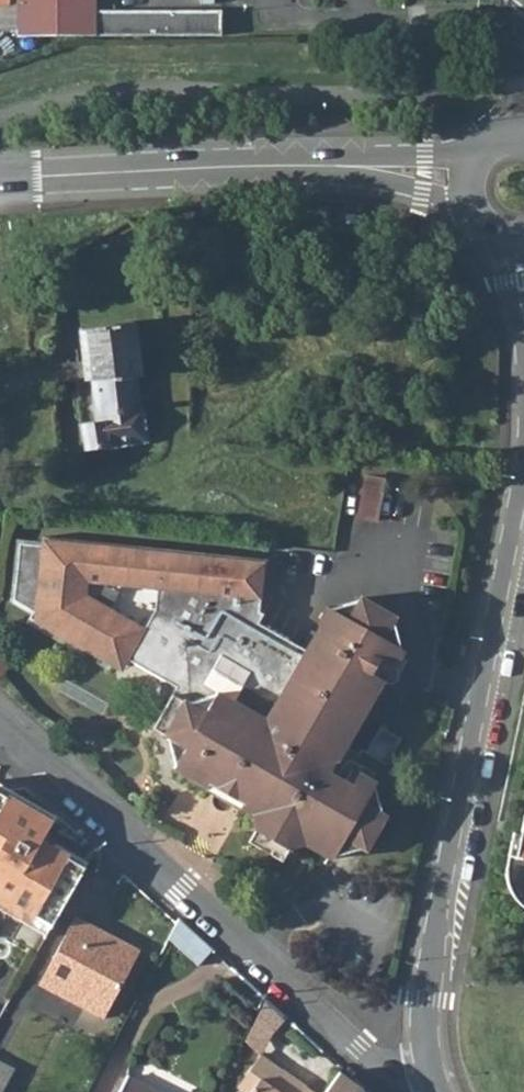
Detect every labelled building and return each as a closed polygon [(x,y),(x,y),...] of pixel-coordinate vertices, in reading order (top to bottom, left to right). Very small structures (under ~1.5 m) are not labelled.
[(6,37),(211,41),(211,16),(85,14),(85,0),(7,0),(6,37)] [(80,329),(86,382),(90,382),(137,378),(140,377),(132,321),(80,329)] [(137,378),(90,382),(95,422),(81,424),(85,452),(147,444),(143,409),(140,410),(137,378)] [(359,486),(351,531),(372,535),(380,490),(359,486)] [(175,689),(152,731),(167,739),(175,766),(174,770),(206,788),(211,781),(244,800),(241,807),(252,813),(255,828),(254,831),(287,850),(288,849),(304,844),(332,860),(333,858),(360,849),(363,850),(381,817),(378,816),(371,788),(373,784),(383,770),(398,744),(377,732),(363,757),(357,774),(349,788),(342,784),(358,756),(343,746),(380,679),(361,668),(369,654),(392,666),(402,650),(399,649),(388,622),(391,619),(357,600),(355,603),(328,608),(324,606),(314,624),(316,624),(302,650),(254,624),(259,614),(254,612),(261,564),(40,543),(39,549),(16,547),(10,604),(33,617),(45,594),(53,598),(36,629),(113,671),(123,668),(127,662),(175,689)] [(0,790),(0,900),(51,929),(75,887),(86,867),(55,849),(53,852),(40,845),(54,820),(0,790)] [(510,894),(522,838),(523,830),(523,827),(517,826),(506,876),(507,888),(510,894)] [(510,894),(513,899),(523,909),(523,830),(522,838),(510,894)] [(287,850),(254,831),(246,846),(280,865),(287,850)] [(0,900),(0,916),(44,941),(51,929),(0,900)] [(76,918),(42,984),(103,1017),(137,951),(76,918)] [(168,935),(167,939),(197,966),(212,950),(194,935),(187,928),(177,918),(168,935)] [(288,1018),(268,1000),(245,1044),(261,1056),(288,1018)] [(271,1088),(283,1072),(261,1056),(238,1088),(244,1091),(277,1091),(271,1088)] [(13,1074),(0,1067),(0,1091),(4,1091),(13,1074)] [(283,1072),(271,1088),(277,1091),(303,1091),(306,1088),(283,1072)] [(326,1091),(361,1091),(363,1089),(339,1074),(326,1091)] [(122,1091),(150,1091),(129,1080),(122,1091)]
